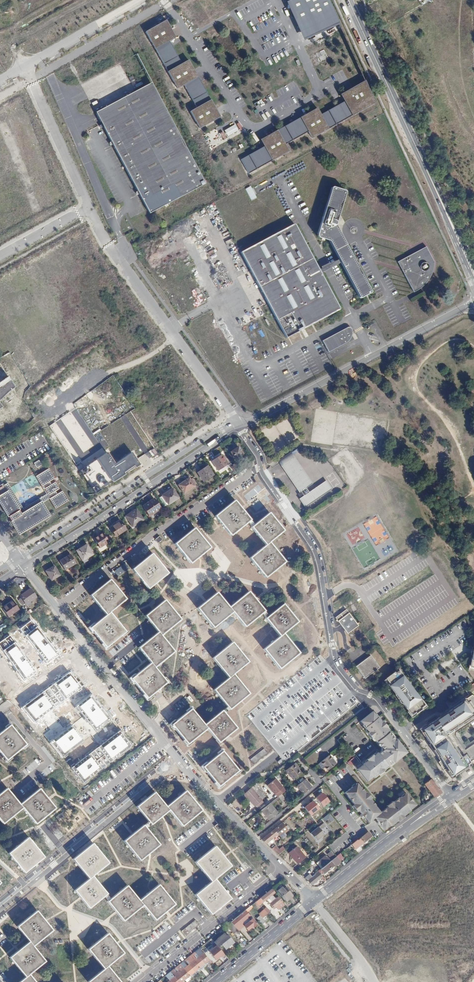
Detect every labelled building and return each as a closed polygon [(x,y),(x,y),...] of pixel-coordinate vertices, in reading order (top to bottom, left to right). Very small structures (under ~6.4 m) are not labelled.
[(300,40),(337,26),(326,0),(286,0),(284,1),(300,40)] [(154,50),(175,38),(164,20),(143,32),(154,50)] [(170,43),(155,50),(174,89),(183,85),(194,108),(188,111),(197,129),(218,119),(189,59),(180,64),(170,43)] [(321,57),(319,57),(320,62),(327,59),(324,50),(319,51),(321,57)] [(148,82),(98,107),(150,209),(205,181),(155,84),(154,83),(151,82),(148,82)] [(309,136),(375,105),(364,82),(338,94),(342,103),(319,114),(317,110),(257,138),(262,148),(240,158),(246,172),(288,153),(284,143),(307,133),(309,136)] [(234,125),(223,131),(226,137),(237,131),(234,125)] [(368,287),(334,221),(344,192),(343,189),(333,185),(329,187),(315,233),(315,235),(319,236),(321,235),(323,230),(356,293),(360,295),(368,291),(368,287)] [(250,186),(245,188),(251,200),(256,198),(250,186)] [(290,222),(238,249),(283,336),(336,309),(337,305),(295,223),(290,222)] [(423,245),(395,260),(411,290),(419,283),(424,276),(429,267),(432,260),(423,245)] [(301,330),(304,337),(315,333),(312,325),(301,330)] [(344,325),(319,338),(326,350),(345,340),(349,336),(350,329),(349,327),(344,325)] [(0,382),(0,400),(15,387),(9,376),(0,382)] [(49,426),(75,464),(102,447),(76,409),(49,426)] [(244,455),(240,448),(232,452),(236,459),(244,455)] [(114,463),(106,451),(79,470),(95,493),(140,465),(130,452),(114,463)] [(302,487),(305,492),(299,496),(304,504),(331,486),(326,478),(310,489),(307,484),(313,480),(293,451),(280,460),(300,489),(302,487)] [(223,456),(214,462),(220,471),(229,465),(223,456)] [(44,483),(45,486),(42,488),(47,495),(50,493),(51,496),(47,498),(54,509),(67,501),(61,490),(55,493),(54,491),(57,488),(53,481),(49,483),(48,481),(53,478),(47,467),(33,475),(39,486),(44,483)] [(209,467),(199,474),(205,482),(215,476),(209,467)] [(196,487),(191,479),(181,485),(186,493),(196,487)] [(0,487),(0,502),(19,534),(50,515),(42,502),(22,514),(4,485),(0,487)] [(173,490),(163,496),(169,505),(178,499),(173,490)] [(155,500),(143,507),(149,517),(161,510),(155,500)] [(235,501),(215,517),(222,525),(232,536),(251,521),(241,509),(235,501)] [(137,510),(127,517),(133,528),(144,521),(137,510)] [(277,568),(285,562),(270,543),(284,531),(277,522),(270,513),(252,528),(267,545),(251,558),(266,577),(277,568)] [(122,521),(111,528),(116,536),(127,530),(122,521)] [(380,529),(370,534),(376,545),(389,538),(381,524),(378,525),(380,529)] [(183,538),(176,544),(192,563),(199,557),(211,548),(195,528),(183,538)] [(103,535),(95,540),(100,549),(109,543),(103,535)] [(87,545),(77,551),(83,561),(94,554),(87,545)] [(168,573),(152,554),(142,562),(133,570),(149,589),(157,583),(168,573)] [(71,557),(60,563),(65,571),(76,565),(71,557)] [(113,570),(117,576),(125,571),(121,565),(113,570)] [(54,566),(46,571),(51,580),(59,575),(54,566)] [(126,600),(110,580),(101,587),(90,596),(106,616),(90,628),(97,637),(106,648),(125,632),(115,620),(109,613),(126,600)] [(30,589),(20,596),(25,605),(36,598),(30,589)] [(229,608),(217,593),(205,603),(198,609),(214,628),(233,613),(236,616),(245,627),(264,611),(255,599),(248,592),(229,608)] [(8,606),(2,609),(8,617),(19,610),(13,601),(8,606)] [(145,617),(158,632),(139,648),(148,659),(152,664),(133,679),(148,698),(157,692),(167,683),(155,668),(174,652),(161,636),(180,620),(165,601),(155,609),(145,617)] [(291,614),(283,604),(266,619),(274,629),(280,636),(264,649),(281,669),(291,660),(300,653),(283,633),(298,622),(291,614)] [(339,621),(350,613),(347,609),(336,617),(339,621)] [(359,626),(350,613),(339,621),(348,634),(359,626)] [(61,654),(33,619),(20,629),(47,665),(61,654)] [(10,635),(0,642),(0,649),(24,682),(38,672),(10,635)] [(250,694),(234,674),(249,661),(239,650),(232,642),(213,658),(219,665),(230,677),(223,683),(214,690),(230,710),(241,700),(250,694)] [(372,654),(357,666),(366,678),(381,667),(372,654)] [(204,658),(199,663),(203,668),(209,663),(204,658)] [(81,687),(70,672),(23,708),(34,723),(81,687)] [(395,673),(388,678),(389,680),(387,682),(412,714),(416,712),(417,713),(422,709),(421,708),(425,705),(400,672),(397,674),(395,673)] [(77,707),(96,732),(111,721),(91,695),(77,707)] [(473,760),(473,697),(472,696),(464,701),(430,724),(431,726),(427,728),(426,727),(421,730),(430,744),(429,745),(440,761),(442,760),(446,767),(445,768),(452,778),(468,767),(466,765),(473,759),(473,760)] [(237,730),(223,713),(215,719),(205,727),(191,711),(181,720),(172,727),(188,746),(208,730),(220,745),(228,738),(237,730)] [(380,787),(381,789),(414,762),(406,753),(405,753),(396,742),(398,741),(390,731),(388,732),(380,722),(368,731),(373,737),(373,741),(382,752),(385,752),(391,760),(365,780),(374,792),(380,787)] [(10,725),(0,733),(0,752),(7,760),(26,745),(10,725)] [(84,741),(72,726),(49,744),(61,758),(84,741)] [(131,746),(119,731),(71,769),(83,784),(131,746)] [(263,748),(250,759),(253,764),(267,753),(263,748)] [(222,752),(203,768),(211,778),(219,788),(238,772),(222,752)] [(338,762),(331,753),(322,761),(329,769),(338,762)] [(294,762),(284,770),(292,779),(301,772),(294,762)] [(441,792),(430,778),(423,783),(434,798),(441,792)] [(311,787),(304,779),(295,786),(302,794),(311,787)] [(264,781),(259,785),(268,797),(273,793),(264,781)] [(399,799),(379,814),(373,807),(374,806),(360,788),(359,789),(355,784),(343,794),(367,824),(374,819),(383,831),(388,826),(389,828),(409,812),(408,811),(414,807),(405,795),(399,800),(399,799)] [(250,787),(244,792),(256,806),(262,801),(250,787)] [(23,808),(29,814),(37,824),(56,809),(48,799),(40,789),(20,805),(7,788),(0,794),(0,819),(4,824),(14,816),(23,808)] [(187,791),(167,807),(156,793),(147,800),(138,807),(152,825),(163,817),(170,811),(183,827),(203,811),(193,799),(187,791)] [(276,812),(269,804),(261,811),(268,819),(276,812)] [(333,820),(328,814),(323,819),(325,821),(328,819),(331,823),(333,820)] [(288,826),(286,827),(282,823),(273,831),(277,835),(278,835),(282,839),(287,835),(285,832),(290,828),(288,826)] [(326,826),(323,823),(310,834),(316,841),(324,835),(321,830),(326,826)] [(133,835),(124,841),(140,861),(150,853),(160,845),(144,825),(133,835)] [(277,835),(273,831),(261,840),(266,845),(277,835)] [(370,836),(367,833),(351,846),(354,850),(370,836)] [(19,846),(10,853),(25,872),(36,864),(45,857),(29,838),(19,846)] [(342,853),(333,842),(327,847),(336,858),(342,853)] [(73,859),(88,879),(75,890),(81,898),(89,908),(107,894),(92,876),(97,872),(108,863),(93,843),(82,852),(73,859)] [(221,851),(217,846),(197,862),(211,882),(215,879),(233,866),(225,856),(221,851)] [(275,846),(271,849),(278,855),(284,851),(281,848),(278,850),(275,846)] [(296,846),(288,853),(297,864),(305,857),(296,846)] [(317,863),(322,869),(331,863),(326,856),(317,863)] [(340,863),(336,858),(331,863),(322,869),(326,874),(340,863)] [(312,878),(308,881),(311,885),(315,882),(317,884),(318,883),(317,881),(321,878),(324,882),(326,881),(319,872),(312,878)] [(211,882),(195,895),(211,914),(220,907),(231,898),(215,879),(211,882)] [(127,886),(107,902),(116,912),(123,921),(143,906),(155,920),(167,911),(174,905),(158,885),(152,890),(139,901),(127,886)] [(284,886),(277,891),(285,901),(292,897),(284,886)] [(269,891),(255,902),(259,906),(272,896),(269,891)] [(278,898),(269,904),(273,910),(282,903),(278,898)] [(266,909),(259,915),(265,922),(266,923),(269,920),(264,915),(268,912),(266,909)] [(18,927),(27,937),(30,941),(18,951),(11,957),(26,977),(20,981),(36,981),(30,974),(46,962),(34,946),(54,930),(45,920),(38,911),(18,927)] [(244,911),(236,917),(242,923),(250,917),(244,911)] [(265,922),(259,915),(256,918),(261,924),(265,922)] [(253,919),(244,926),(248,931),(257,924),(253,919)] [(195,921),(181,932),(185,937),(199,926),(195,921)] [(238,930),(230,922),(226,925),(234,934),(238,930)] [(108,966),(124,952),(117,944),(108,933),(88,949),(104,969),(88,981),(121,981),(108,966)] [(225,934),(218,940),(226,949),(234,943),(228,936),(227,937),(225,934)] [(164,975),(168,980),(165,981),(181,981),(185,979),(186,981),(210,962),(199,947),(193,951),(198,957),(193,960),(189,955),(164,975)]
